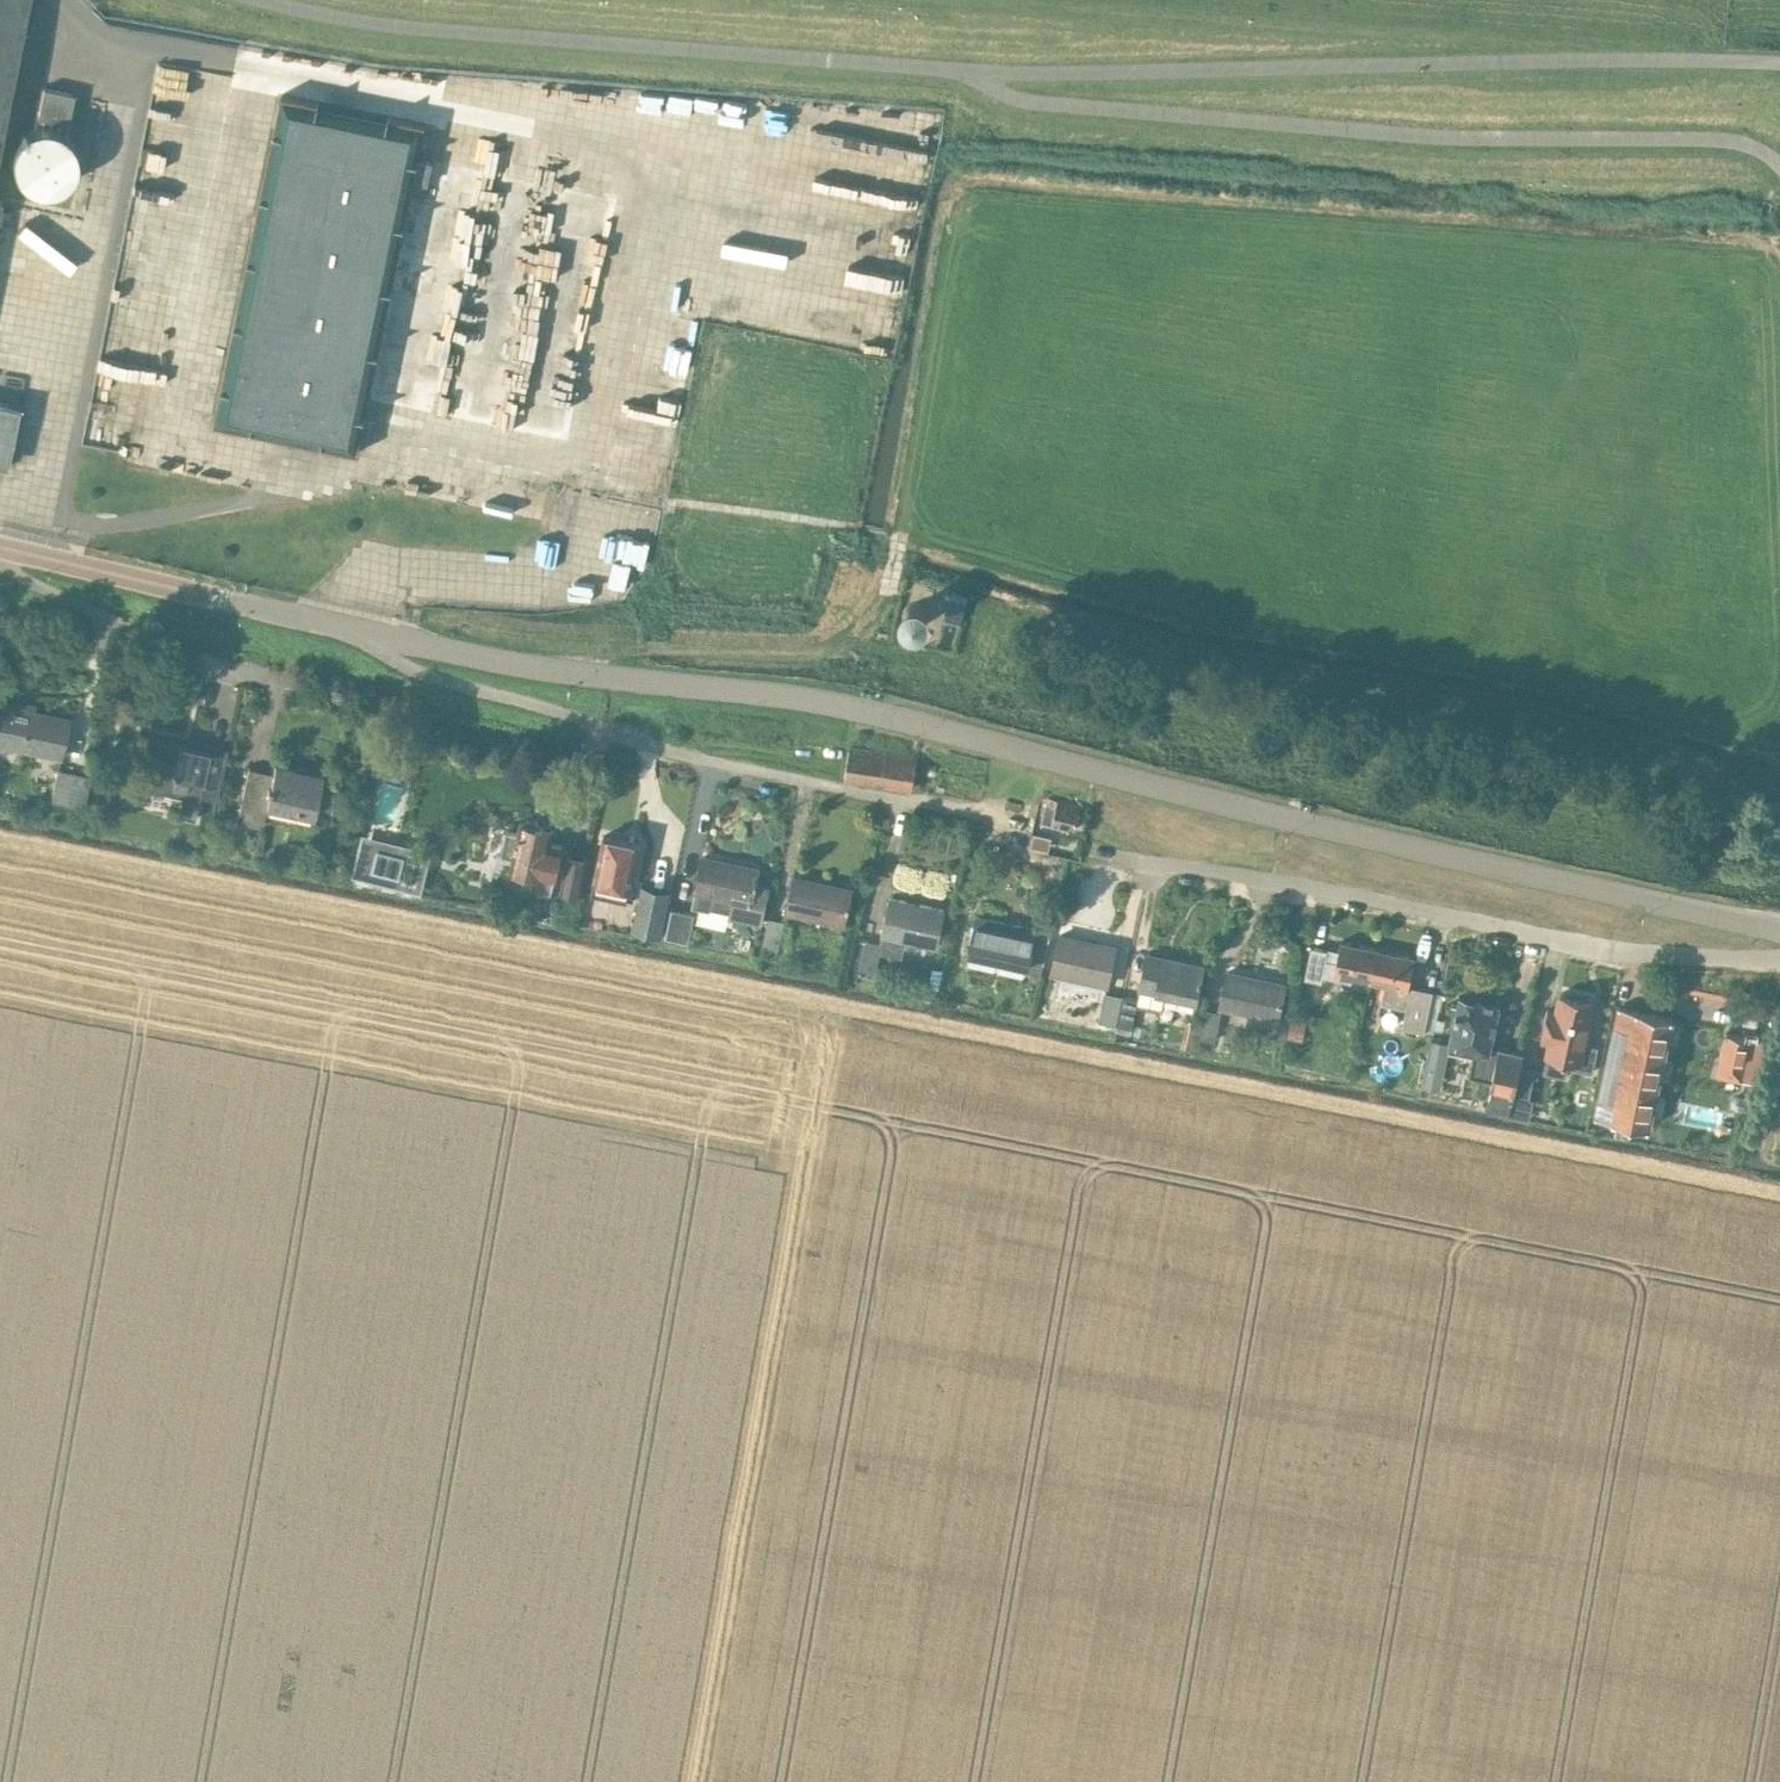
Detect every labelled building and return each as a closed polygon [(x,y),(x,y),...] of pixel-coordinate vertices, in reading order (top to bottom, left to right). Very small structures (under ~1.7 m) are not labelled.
[(27,0),(0,0),(0,140),(27,0)] [(281,93),(213,422),(358,452),(369,396),(413,182),(417,183),(417,181),(427,183),(432,162),(418,159),(418,158),(425,122),(281,93)] [(68,169),(69,161),(68,154),(66,148),(63,143),(59,137),(50,131),(43,129),(36,128),(29,129),(24,130),(18,133),(12,137),(8,142),(5,148),(3,154),(2,161),(3,167),(4,172),(7,178),(11,184),(16,188),(22,192),(29,194),(35,195),(40,194),(47,193),(53,190),(58,186),(64,179),(66,175),(68,169)] [(6,467),(17,406),(0,403),(0,466),(6,467)] [(961,624),(967,602),(952,598),(946,620),(961,624)] [(917,631),(921,630),(925,628),(928,624),(930,621),(931,616),(930,612),(929,608),(926,604),(923,602),(919,600),(915,599),(911,600),(907,602),(903,604),(901,608),(899,612),(899,616),(900,620),(902,624),(905,628),(908,630),(913,631),(917,631)] [(0,702),(0,744),(21,748),(59,757),(67,718),(30,709),(0,702)] [(180,743),(138,734),(134,751),(154,755),(146,789),(181,797),(177,814),(193,817),(198,795),(216,799),(227,748),(181,738),(180,743)] [(885,752),(848,747),(844,778),(912,788),(917,753),(886,749),(885,752)] [(322,773),(272,762),(271,772),(246,766),(234,821),(260,827),(265,805),(313,815),(322,773)] [(81,808),(89,775),(57,768),(49,800),(81,808)] [(1074,828),(1079,805),(1046,797),(1041,821),(1074,828)] [(539,824),(536,820),(528,818),(522,821),(520,820),(518,832),(503,830),(499,854),(513,857),(508,881),(549,889),(552,873),(557,874),(563,844),(550,841),(553,827),(539,824)] [(1031,839),(1029,846),(1042,849),(1044,843),(1046,835),(1033,832),(1031,839)] [(370,834),(360,876),(399,886),(409,845),(370,834)] [(626,900),(637,842),(601,835),(590,893),(626,900)] [(578,923),(581,908),(583,896),(578,895),(585,858),(568,855),(559,903),(563,904),(560,919),(578,923)] [(762,926),(770,886),(754,883),(757,867),(701,855),(693,891),(694,892),(691,907),(709,910),(709,908),(729,912),(728,918),(762,926)] [(843,924),(851,888),(793,875),(785,911),(843,924)] [(661,935),(669,891),(640,885),(632,929),(661,935)] [(935,946),(944,908),(890,896),(881,935),(935,946)] [(689,941),(696,913),(672,908),(666,936),(689,941)] [(1040,975),(1049,931),(977,916),(970,953),(1026,965),(1024,972),(1040,975)] [(778,948),(783,920),(768,917),(762,945),(778,948)] [(1105,984),(1113,947),(1058,935),(1051,973),(1105,984)] [(853,939),(849,959),(860,961),(864,941),(853,939)] [(876,971),(881,943),(864,939),(864,941),(860,961),(859,967),(876,971)] [(1311,946),(1304,977),(1321,980),(1322,975),(1349,980),(1350,976),(1371,980),(1374,963),(1376,949),(1340,942),(1338,951),(1311,946)] [(1374,963),(1371,980),(1384,983),(1380,1003),(1406,1008),(1402,1026),(1407,1027),(1425,1031),(1432,1032),(1433,1029),(1435,1018),(1440,991),(1433,990),(1415,987),(1409,985),(1415,956),(1376,949),(1374,963)] [(1196,999),(1203,964),(1147,952),(1137,998),(1122,995),(1116,1024),(1132,1028),(1136,1005),(1161,1010),(1164,993),(1196,999)] [(1277,1018),(1284,983),(1227,971),(1219,1006),(1277,1018)] [(1102,991),(1096,1020),(1114,1024),(1116,1024),(1122,995),(1120,995),(1102,991)] [(1545,1009),(1539,1038),(1547,1040),(1544,1055),(1546,1055),(1543,1071),(1564,1075),(1566,1065),(1592,1071),(1597,1046),(1585,1043),(1594,1000),(1556,992),(1552,1009),(1552,1010),(1545,1009)] [(1447,1043),(1447,1045),(1474,1051),(1480,1052),(1480,1054),(1473,1052),(1468,1075),(1491,1080),(1488,1092),(1486,1105),(1509,1110),(1512,1097),(1521,1051),(1499,1046),(1498,1046),(1497,1051),(1490,1050),(1500,1004),(1482,1000),(1470,998),(1458,995),(1448,1042),(1447,1043)] [(1604,1069),(1594,1115),(1650,1127),(1674,1016),(1618,1005),(1604,1069)] [(1215,1039),(1221,1011),(1204,1008),(1199,1036),(1215,1039)] [(1290,1016),(1286,1036),(1302,1040),(1306,1020),(1290,1016)] [(1725,1032),(1718,1061),(1738,1066),(1735,1078),(1742,1079),(1742,1077),(1756,1080),(1764,1041),(1725,1032)] [(1525,1079),(1519,1107),(1578,1120),(1584,1091),(1525,1079)] [(1732,1096),(1730,1106),(1752,1110),(1754,1101),(1750,1096),(1737,1093),(1732,1096)] [(1660,1107),(1656,1128),(1676,1132),(1680,1133),(1685,1112),(1660,1107)]
